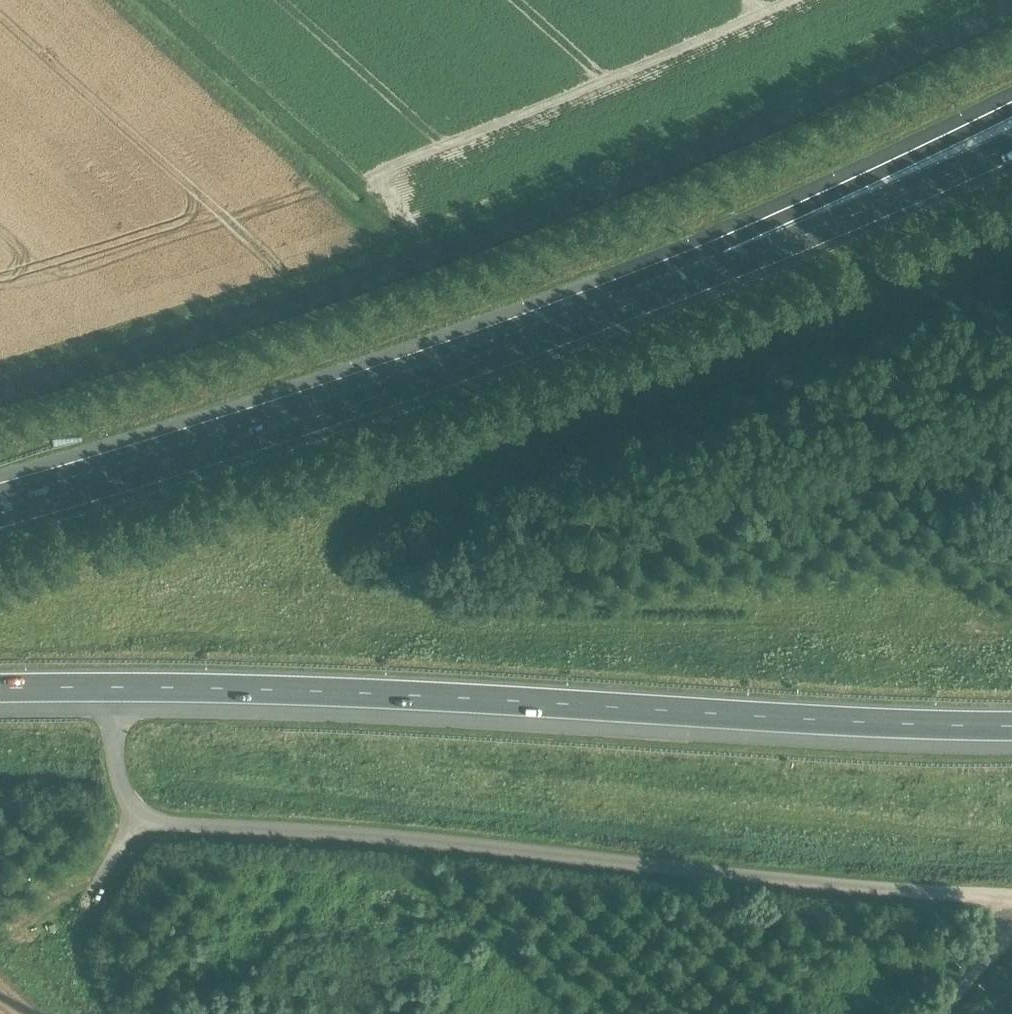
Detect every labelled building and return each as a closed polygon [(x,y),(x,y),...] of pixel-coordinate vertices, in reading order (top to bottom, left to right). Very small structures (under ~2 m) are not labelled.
[(57,929),(55,923),(49,925),(51,932),(57,929)]
